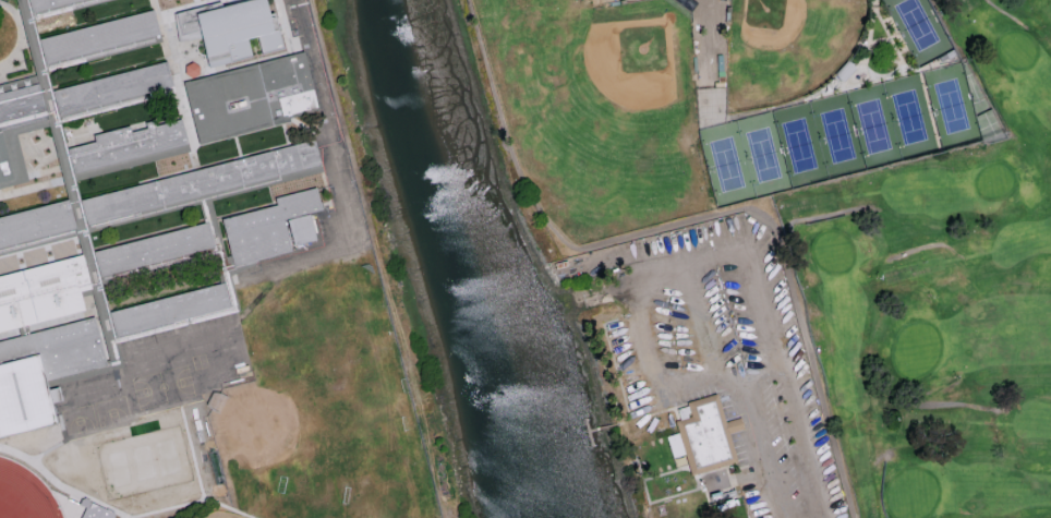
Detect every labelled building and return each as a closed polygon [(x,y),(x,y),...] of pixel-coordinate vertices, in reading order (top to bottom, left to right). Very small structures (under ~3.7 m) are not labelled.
[(31,12),(27,0),(75,0),(31,12)] [(162,10),(160,0),(199,0),(162,10)] [(180,33),(198,28),(208,65),(282,46),(273,10),(266,12),(263,0),(241,0),(221,5),(219,0),(174,12),(180,33)] [(158,33),(45,63),(38,39),(152,8),(158,33)] [(303,49),(182,81),(198,143),(289,119),(289,116),(318,108),(303,49)] [(172,84),(58,115),(51,91),(166,60),(172,84)] [(37,83),(0,93),(0,131),(47,118),(37,83)] [(188,142),(73,172),(67,148),(95,141),(93,134),(130,124),(131,131),(146,127),(145,121),(154,119),(156,124),(181,118),(188,142)] [(13,179),(0,131),(0,182),(13,179)] [(321,161),(87,224),(81,200),(314,136),(321,161)] [(322,207),(283,217),(292,249),(234,264),(221,217),(277,203),(275,195),(316,184),(322,207)] [(76,227),(0,247),(0,217),(69,198),(76,227)] [(314,239),(291,245),(286,219),(307,214),(314,239)] [(215,244),(100,275),(94,251),(208,220),(215,244)] [(83,254),(0,276),(0,332),(86,309),(81,290),(92,287),(83,254)] [(231,305),(117,336),(110,311),(225,280),(231,305)] [(58,422),(0,438),(0,344),(95,318),(107,362),(47,378),(49,389),(60,386),(63,399),(52,402),(58,422)] [(134,378),(143,408),(197,394),(190,363),(134,378)] [(667,436),(678,433),(675,420),(679,419),(676,407),(686,403),(686,402),(716,393),(725,422),(739,418),(742,427),(728,432),(736,461),(692,474),(686,453),(673,457),(667,436)] [(97,402),(104,426),(133,419),(128,395),(97,402)] [(64,411),(70,435),(100,427),(94,403),(64,411)] [(92,501),(93,498),(87,496),(86,498),(85,497),(82,504),(88,506),(83,517),(116,517),(118,515),(117,514),(118,513),(92,501)]
